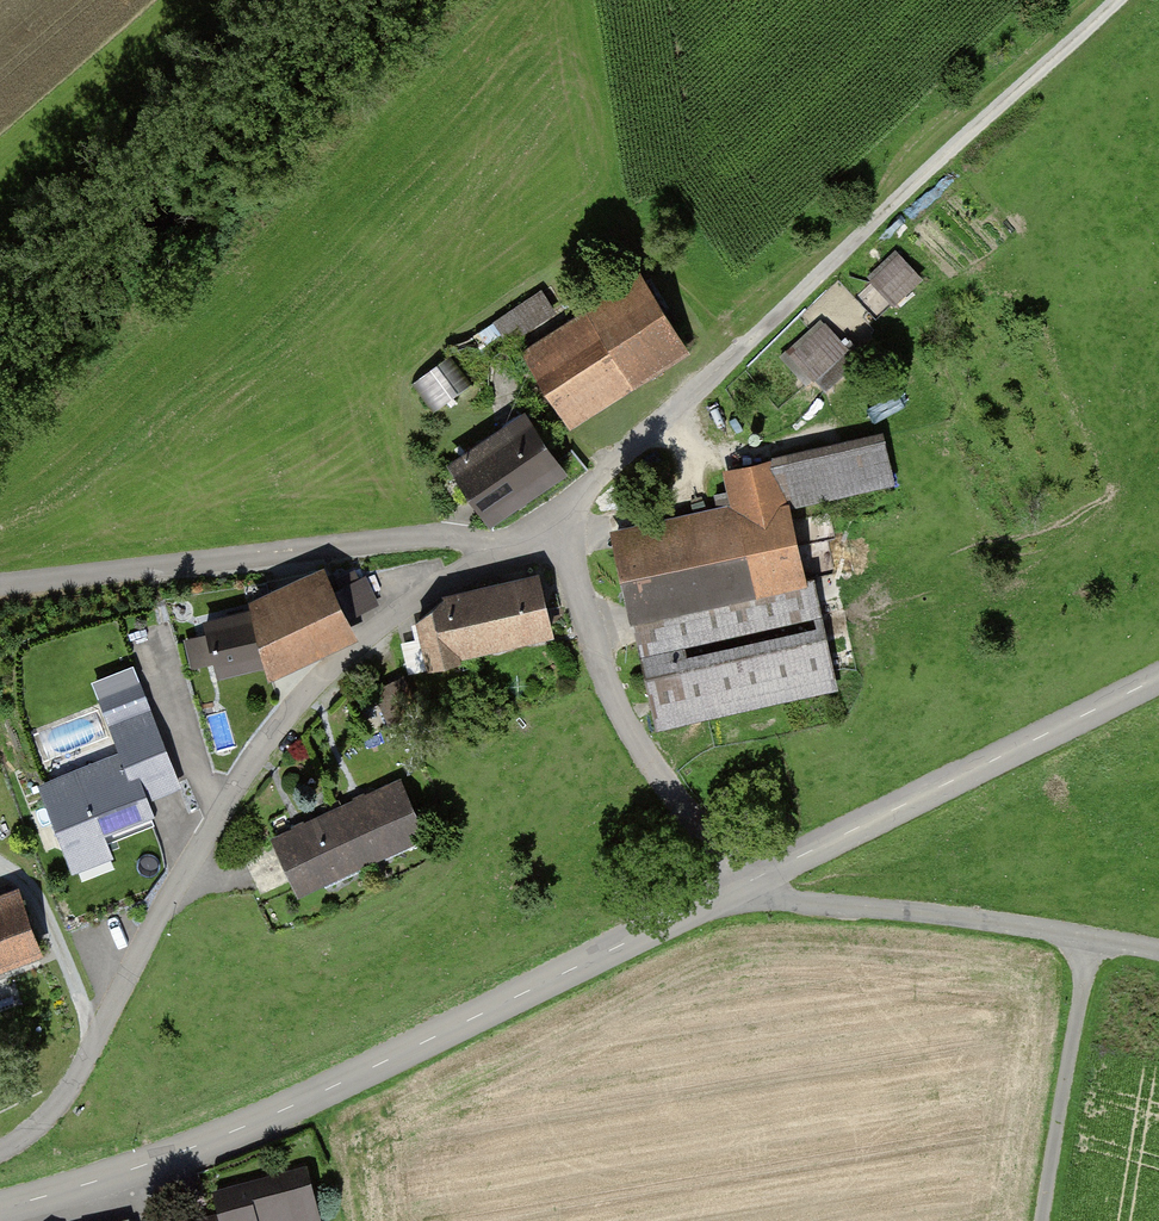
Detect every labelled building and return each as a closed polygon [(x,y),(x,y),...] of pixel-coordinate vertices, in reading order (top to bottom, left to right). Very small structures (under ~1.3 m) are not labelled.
[(919,278),(897,256),(872,280),(893,302),(919,278)] [(530,363),(560,412),(681,339),(647,283),(591,317),(595,324),(530,363)] [(550,315),(536,296),(497,323),(510,342),(550,315)] [(844,350),(824,327),(793,354),(813,377),(844,350)] [(450,355),(411,383),(432,412),(471,385),(450,355)] [(469,457),(453,467),(487,519),(562,471),(528,418),(497,438),(494,433),(466,451),(469,457)] [(884,482),(874,440),(729,473),(733,490),(714,495),(720,523),(619,547),(632,603),(660,596),(669,631),(637,638),(658,726),(833,685),(809,579),(800,580),(783,505),(884,482)] [(539,576),(445,599),(419,620),(430,668),(460,661),(458,651),(552,629),(539,576)] [(257,611),(206,625),(218,673),(268,659),(270,664),(345,627),(327,583),(258,614),(257,611)] [(420,710),(404,678),(374,694),(390,725),(420,710)] [(111,722),(147,708),(138,686),(102,700),(111,722)] [(124,755),(43,787),(65,843),(149,810),(144,797),(152,793),(146,779),(171,769),(149,714),(114,728),(124,755)] [(408,777),(343,809),(370,863),(434,831),(408,777)] [(343,809),(279,841),(306,895),(370,863),(343,809)] [(0,901),(0,964),(39,950),(19,895),(0,901)] [(214,1188),(224,1220),(332,1220),(314,1159),(214,1188)]
